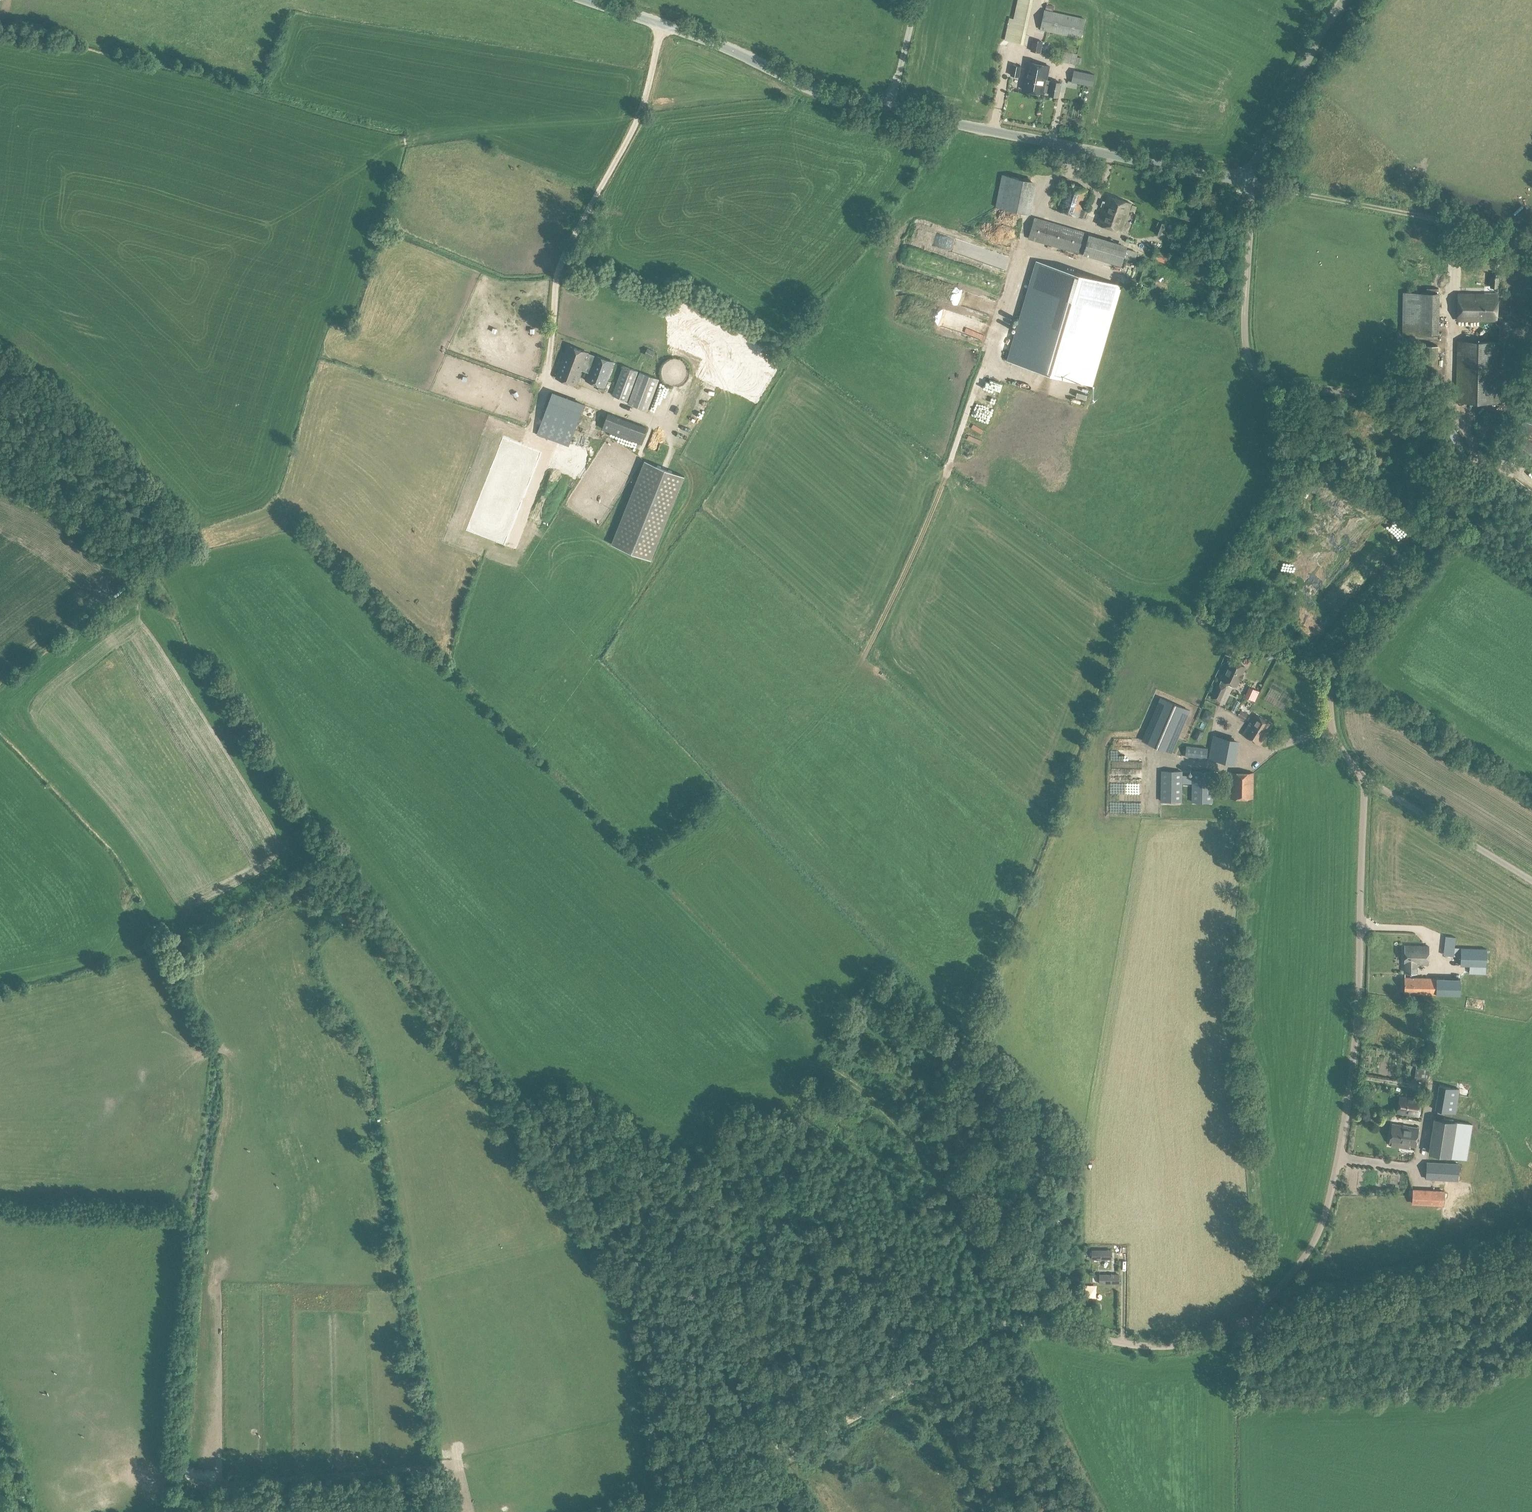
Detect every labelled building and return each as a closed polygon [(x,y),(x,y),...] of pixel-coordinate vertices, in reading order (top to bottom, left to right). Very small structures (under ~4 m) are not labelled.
[(1033,0),(1018,0),(1014,19),(1010,18),(1005,40),(1022,44),(1033,0)] [(1041,30),(1049,32),(1082,39),(1086,19),(1045,10),(1041,30)] [(1042,40),(1033,39),(1031,50),(1041,52),(1042,40)] [(1076,63),(1077,53),(1065,51),(1062,60),(1076,63)] [(1048,80),(1047,80),(1050,66),(1028,62),(1023,90),(1045,94),(1045,93),(1048,80)] [(1021,67),(1013,65),(1011,76),(1020,77),(1021,67)] [(1081,72),(1074,70),(1072,82),(1093,86),(1095,75),(1081,72)] [(1052,81),(1048,80),(1045,93),(1049,93),(1049,95),(1059,97),(1062,84),(1052,82),(1052,81)] [(1026,213),(1031,180),(1000,175),(994,207),(1026,213)] [(1052,209),(1082,218),(1085,210),(1082,209),(1088,190),(1060,184),(1052,209)] [(1104,207),(1100,216),(1097,224),(1122,232),(1132,204),(1108,195),(1106,201),(1104,207)] [(1035,218),(1028,239),(1064,250),(1065,249),(1083,255),(1089,235),(1089,234),(1035,218)] [(1135,262),(1135,260),(1137,252),(1128,250),(1125,260),(1135,262)] [(1166,264),(1169,256),(1155,250),(1152,258),(1166,264)] [(1120,285),(1038,261),(1009,361),(1091,385),(1120,285)] [(1145,284),(1151,269),(1145,267),(1140,282),(1145,284)] [(906,287),(915,290),(920,279),(911,275),(906,287)] [(1490,288),(1499,288),(1500,277),(1491,276),(1490,288)] [(1424,330),(1437,330),(1438,292),(1404,291),(1403,321),(1424,322),(1424,330)] [(1458,321),(1497,321),(1497,295),(1459,294),(1458,321)] [(1456,335),(1468,330),(1466,326),(1455,330),(1456,335)] [(561,332),(549,363),(567,370),(571,362),(577,365),(582,353),(576,350),(580,340),(561,332)] [(1499,403),(1499,396),(1500,342),(1458,341),(1457,403),(1499,403)] [(1436,360),(1436,344),(1420,344),(1420,360),(1436,360)] [(577,365),(576,368),(600,377),(607,359),(584,349),(582,353),(577,365)] [(641,374),(630,405),(644,410),(654,378),(641,374)] [(982,427),(990,396),(997,398),(999,388),(993,386),(992,390),(984,388),(983,395),(973,393),(968,414),(975,416),(973,425),(982,427)] [(1007,413),(1012,393),(1006,391),(1001,411),(1007,413)] [(589,417),(587,426),(636,441),(641,424),(581,405),(578,413),(589,417)] [(1492,413),(1487,415),(1476,434),(1477,438),(1483,441),(1488,441),(1498,423),(1499,420),(1498,416),(1492,413)] [(565,425),(560,438),(590,450),(596,437),(565,425)] [(1448,427),(1446,433),(1460,456),(1465,452),(1466,447),(1454,428),(1448,427)] [(1518,460),(1525,456),(1521,447),(1512,451),(1514,456),(1516,456),(1518,460)] [(684,476),(645,461),(634,488),(622,517),(611,544),(651,560),(684,476)] [(634,488),(621,483),(609,512),(622,517),(634,488)] [(1321,505),(1318,509),(1330,519),(1333,515),(1321,505)] [(675,521),(668,518),(662,532),(669,535),(675,521)] [(1239,681),(1243,673),(1246,668),(1231,660),(1222,679),(1237,686),(1239,681)] [(1227,687),(1219,684),(1213,699),(1221,702),(1227,687)] [(1249,687),(1245,697),(1255,701),(1260,691),(1249,687)] [(1142,741),(1172,754),(1191,711),(1161,698),(1142,741)] [(1213,712),(1206,709),(1201,719),(1209,723),(1213,712)] [(1248,715),(1243,712),(1238,718),(1244,722),(1248,715)] [(1244,734),(1261,745),(1273,726),(1256,715),(1244,734)] [(1197,729),(1193,739),(1200,742),(1204,732),(1197,729)] [(1211,753),(1218,754),(1217,760),(1232,763),(1237,739),(1214,735),(1211,753)] [(1184,757),(1207,759),(1208,749),(1185,746),(1184,757)] [(1110,757),(1143,758),(1144,749),(1131,748),(1131,750),(1110,749),(1110,757)] [(1182,784),(1182,776),(1182,772),(1161,771),(1161,802),(1182,802),(1182,784)] [(1193,776),(1192,784),(1192,803),(1213,803),(1213,772),(1193,772),(1193,776)] [(1254,773),(1231,773),(1230,799),(1254,799),(1254,773)] [(1182,776),(1182,784),(1192,784),(1193,776),(1182,776)] [(1144,786),(1143,779),(1112,781),(1113,791),(1122,791),(1121,787),(1144,786)] [(1122,800),(1119,808),(1131,812),(1134,804),(1122,800)] [(1446,937),(1444,951),(1454,952),(1455,949),(1456,938),(1446,937)] [(1406,946),(1405,964),(1405,972),(1417,972),(1417,964),(1429,964),(1429,947),(1406,946)] [(1461,948),(1461,956),(1461,966),(1487,967),(1487,949),(1461,948)] [(1437,993),(1437,978),(1405,977),(1405,992),(1437,993)] [(1437,978),(1437,993),(1461,994),(1461,978),(1437,978)] [(1414,1081),(1427,1083),(1428,1083),(1431,1065),(1417,1063),(1414,1081)] [(1435,1110),(1455,1113),(1459,1089),(1439,1086),(1435,1110)] [(1400,1096),(1397,1113),(1419,1117),(1422,1099),(1400,1096)] [(1436,1118),(1430,1153),(1459,1158),(1464,1159),(1467,1160),(1473,1124),(1470,1123),(1455,1121),(1436,1118)] [(1409,1149),(1410,1146),(1416,1147),(1419,1129),(1393,1124),(1390,1143),(1392,1143),(1391,1146),(1409,1149)] [(1459,1178),(1460,1164),(1427,1163),(1426,1180),(1452,1181),(1452,1184),(1459,1184),(1459,1178)] [(1413,1189),(1413,1191),(1413,1195),(1412,1205),(1444,1207),(1445,1191),(1413,1189)] [(1112,1251),(1093,1251),(1093,1259),(1112,1259),(1112,1251)] [(1120,1276),(1100,1275),(1100,1283),(1120,1284),(1120,1276)]
